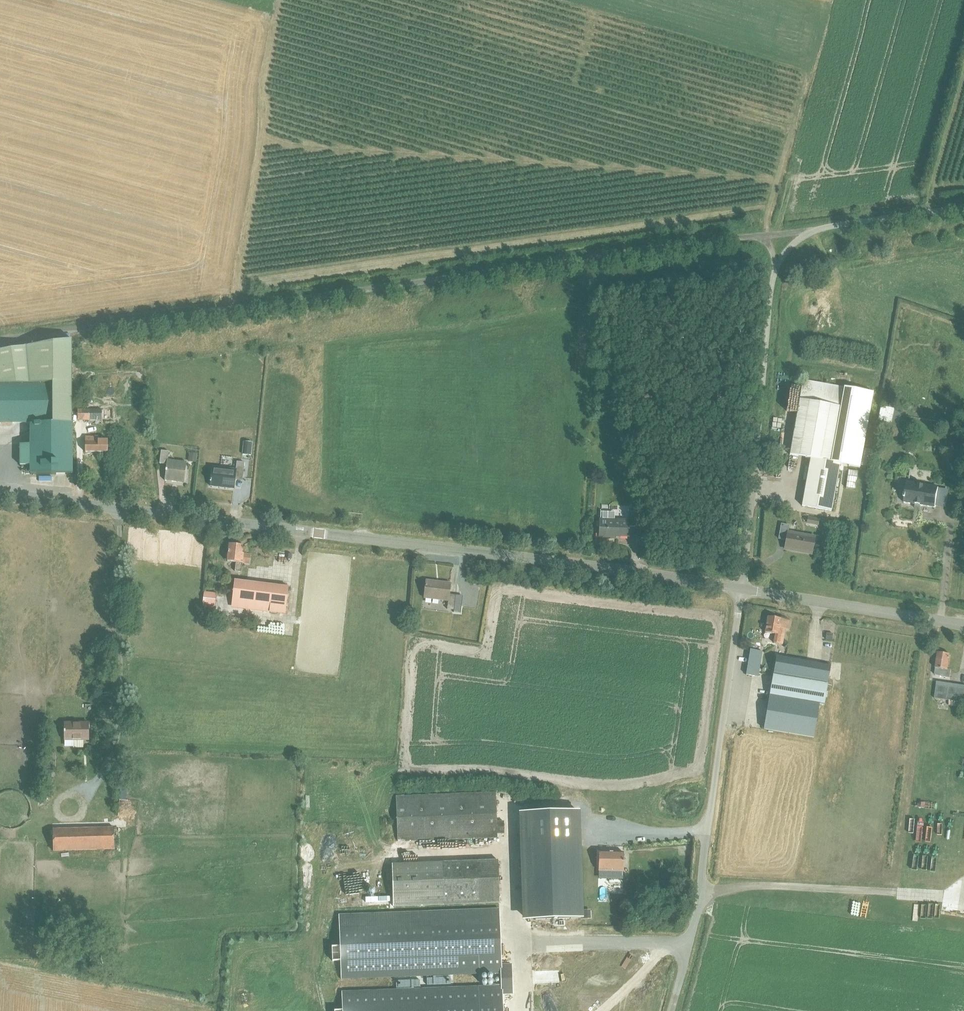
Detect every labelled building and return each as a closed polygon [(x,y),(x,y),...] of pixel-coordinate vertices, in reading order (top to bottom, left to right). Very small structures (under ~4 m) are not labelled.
[(636,330),(628,337),(633,342),(641,335),(636,330)] [(0,351),(0,424),(30,424),(30,446),(20,446),(20,466),(30,466),(30,474),(72,474),(72,340),(0,351)] [(803,381),(789,455),(810,459),(840,465),(859,468),(873,393),(803,381)] [(90,410),(79,410),(80,420),(90,420),(101,420),(101,410),(90,410)] [(85,452),(107,452),(107,441),(98,441),(98,438),(85,438),(85,452)] [(244,442),(243,454),(251,455),(252,443),(244,442)] [(185,477),(187,462),(169,459),(170,451),(163,450),(161,463),(168,463),(166,480),(174,481),(175,476),(185,477)] [(190,454),(189,462),(197,463),(198,455),(190,454)] [(802,506),(831,511),(840,465),(810,459),(802,506)] [(212,467),(210,486),(234,489),(235,478),(243,478),(244,463),(237,462),(236,470),(212,467)] [(846,489),(856,489),(856,472),(847,471),(846,489)] [(938,486),(907,481),(904,501),(935,506),(938,486)] [(600,520),(599,539),(615,539),(615,536),(629,536),(629,527),(635,527),(636,510),(629,510),(628,521),(600,520)] [(817,527),(818,521),(808,519),(807,525),(817,527)] [(815,538),(811,537),(788,533),(789,526),(781,524),(779,539),(786,540),(785,548),(812,553),(815,538)] [(242,554),(243,546),(229,545),(228,554),(226,554),(225,560),(227,560),(227,562),(236,563),(235,572),(241,572),(242,564),(249,565),(251,555),(242,554)] [(426,580),(424,597),(448,600),(446,610),(454,611),(454,613),(461,614),(462,606),(454,605),(455,596),(449,596),(451,583),(426,580)] [(234,581),(231,608),(285,614),(288,587),(234,581)] [(215,606),(216,594),(204,592),(202,609),(208,610),(209,605),(215,606)] [(768,617),(765,629),(765,633),(775,634),(774,643),(782,645),(785,630),(788,630),(790,621),(768,617)] [(758,677),(762,652),(750,650),(746,675),(758,677)] [(950,655),(938,653),(935,669),(936,669),(935,675),(941,676),(941,677),(950,678),(951,670),(948,670),(950,655)] [(824,705),(827,685),(830,666),(776,656),(764,729),(813,738),(819,704),(824,705)] [(937,682),(934,699),(950,701),(963,703),(963,686),(937,682)] [(64,723),(64,740),(88,740),(89,723),(64,723)] [(100,746),(87,746),(87,755),(100,755),(100,746)] [(496,793),(396,797),(397,841),(497,838),(497,834),(504,834),(504,822),(497,822),(496,793)] [(578,811),(532,813),(535,920),(581,918),(578,811)] [(53,829),(53,851),(115,849),(114,828),(53,829)] [(599,852),(599,871),(623,872),(623,853),(599,852)] [(394,907),(443,905),(499,903),(498,860),(392,865),(394,907)] [(362,897),(362,906),(390,906),(390,897),(362,897)] [(390,913),(339,915),(341,980),(501,973),(501,980),(512,979),(511,964),(501,965),(499,909),(390,913)] [(341,992),(342,1010),(503,1010),(502,995),(512,994),(512,979),(501,980),(502,986),(341,992)]
